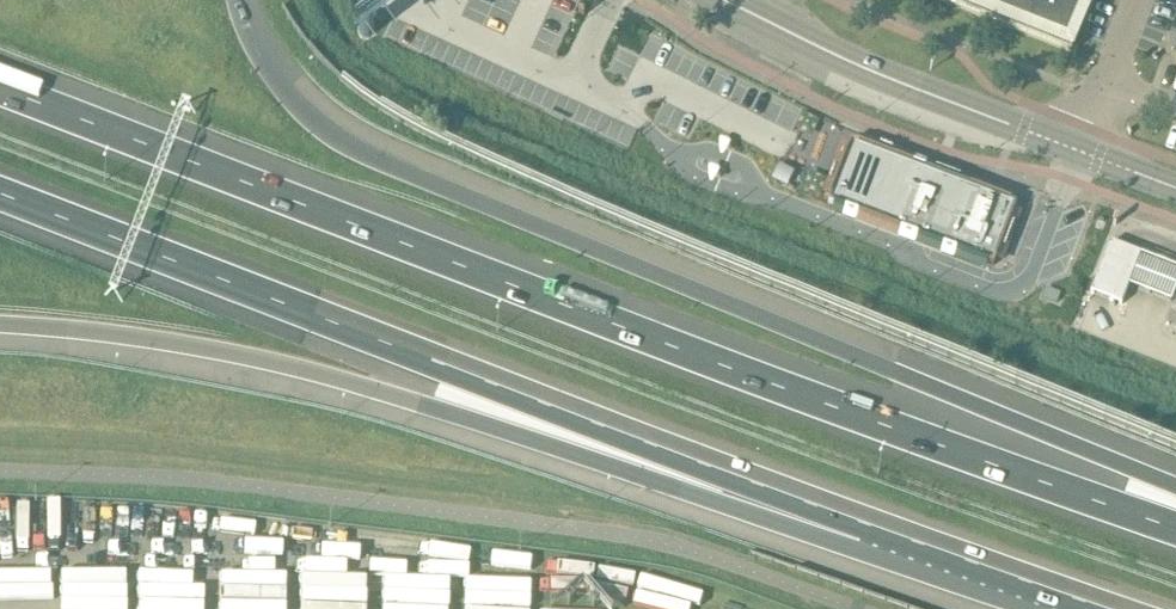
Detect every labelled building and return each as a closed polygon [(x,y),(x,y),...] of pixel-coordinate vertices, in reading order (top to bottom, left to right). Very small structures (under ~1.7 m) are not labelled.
[(1071,54),(1093,0),(938,0),(1071,54)] [(1017,205),(851,142),(828,204),(847,211),(845,216),(953,257),(955,252),(994,266),(1017,205)] [(1122,305),(1129,287),(1149,295),(1171,303),(1175,291),(1175,269),(1162,264),(1125,248),(1110,243),(1091,293),(1105,298),(1122,305)] [(1061,296),(1048,291),(1045,298),(1058,303),(1061,296)]
